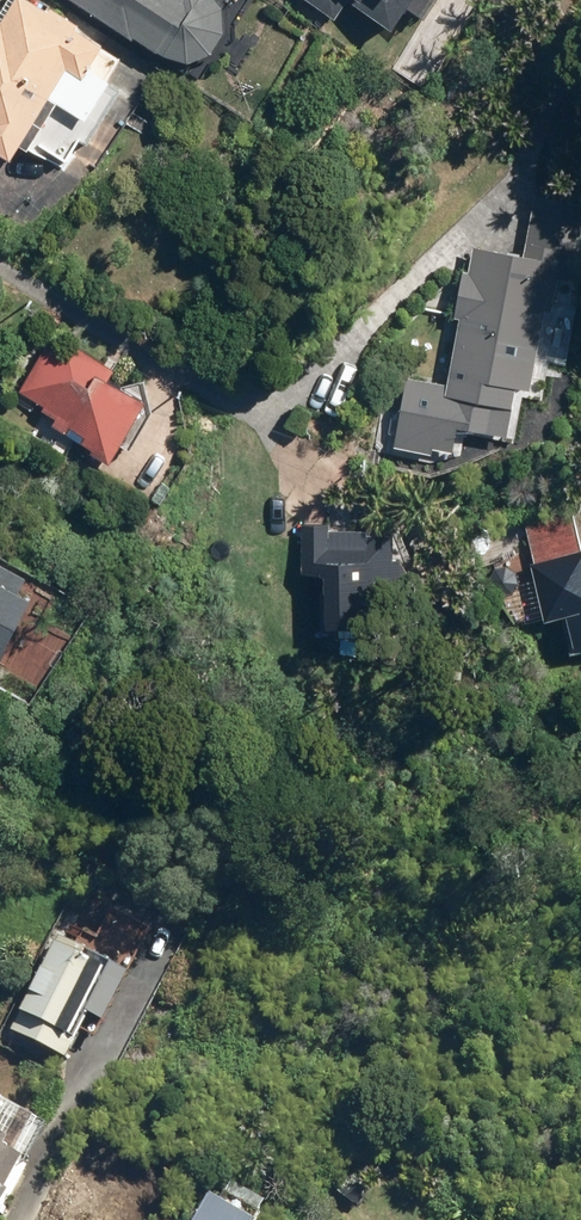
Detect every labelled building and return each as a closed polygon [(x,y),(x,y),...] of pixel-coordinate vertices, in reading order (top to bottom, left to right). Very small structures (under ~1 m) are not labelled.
[(121,92),(108,84),(125,54),(32,0),(3,0),(0,5),(0,157),(12,164),(20,149),(62,173),(80,142),(90,147),(121,92)] [(164,59),(189,64),(213,54),(225,33),(223,8),(217,0),(69,0),(164,59)] [(437,0),(304,0),(343,26),(355,7),(395,34),(410,11),(424,20),(437,0)] [(524,255),(473,246),(469,271),(462,270),(454,315),(460,316),(449,382),(405,375),(392,446),(432,453),(433,447),(453,450),(457,427),(506,435),(515,388),(530,390),(544,310),(552,311),(558,275),(580,279),(580,278),(580,201),(535,193),(524,255)] [(69,358),(47,346),(21,392),(46,405),(43,411),(56,418),(52,426),(94,448),(91,454),(110,465),(146,398),(109,378),(114,368),(75,347),(69,358)] [(329,524),(302,524),(302,573),(325,573),(325,626),(366,626),(366,582),(398,581),(397,534),(365,534),(365,528),(329,528),(329,524)] [(525,563),(541,621),(563,615),(571,644),(580,641),(580,548),(525,563)] [(0,563),(0,662),(3,656),(1,655),(31,598),(18,591),(25,576),(0,563)] [(131,978),(60,941),(9,1036),(67,1067),(91,1022),(104,1029),(131,978)] [(11,1195),(8,1193),(24,1163),(5,1153),(10,1145),(0,1140),(0,1215),(11,1195)] [(211,1199),(198,1219),(245,1219),(211,1199)]
